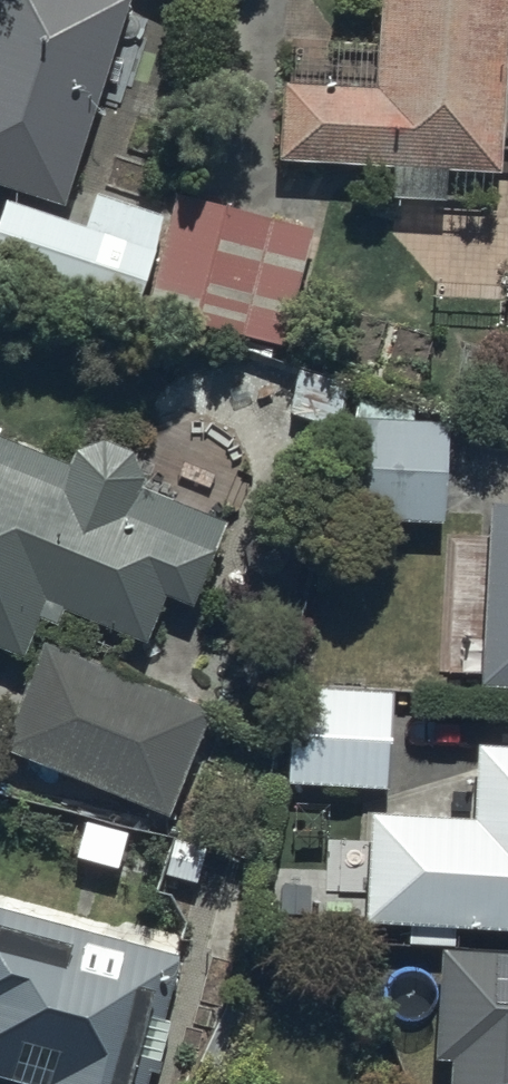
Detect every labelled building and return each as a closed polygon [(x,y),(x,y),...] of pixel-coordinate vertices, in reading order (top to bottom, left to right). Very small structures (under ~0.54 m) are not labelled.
[(66,206),(134,0),(0,0),(0,185),(66,206)] [(277,157),(501,170),(507,49),(507,0),(380,0),(375,86),(282,81),(277,157)] [(0,214),(0,264),(132,309),(165,214),(99,191),(87,225),(6,197),(0,214)] [(178,193),(149,309),(283,342),(312,227),(178,193)] [(352,414),(346,514),(444,522),(451,422),(352,414)] [(20,657),(41,607),(142,649),(165,593),(192,605),(228,517),(145,482),(130,447),(107,438),(74,443),(69,457),(0,430),(0,649),(20,657)] [(485,502),(479,681),(507,682),(507,503),(485,502)] [(50,645),(5,748),(169,815),(212,713),(50,645)] [(291,684),(286,782),(389,789),(396,691),(291,684)] [(410,921),(408,943),(456,946),(457,923),(507,926),(507,744),(479,742),(475,817),(371,810),(365,918),(410,921)] [(0,897),(0,1078),(27,1083),(147,1083),(181,940),(0,897)] [(437,1056),(452,1057),(450,1083),(507,1083),(507,952),(444,948),(437,1056)]
